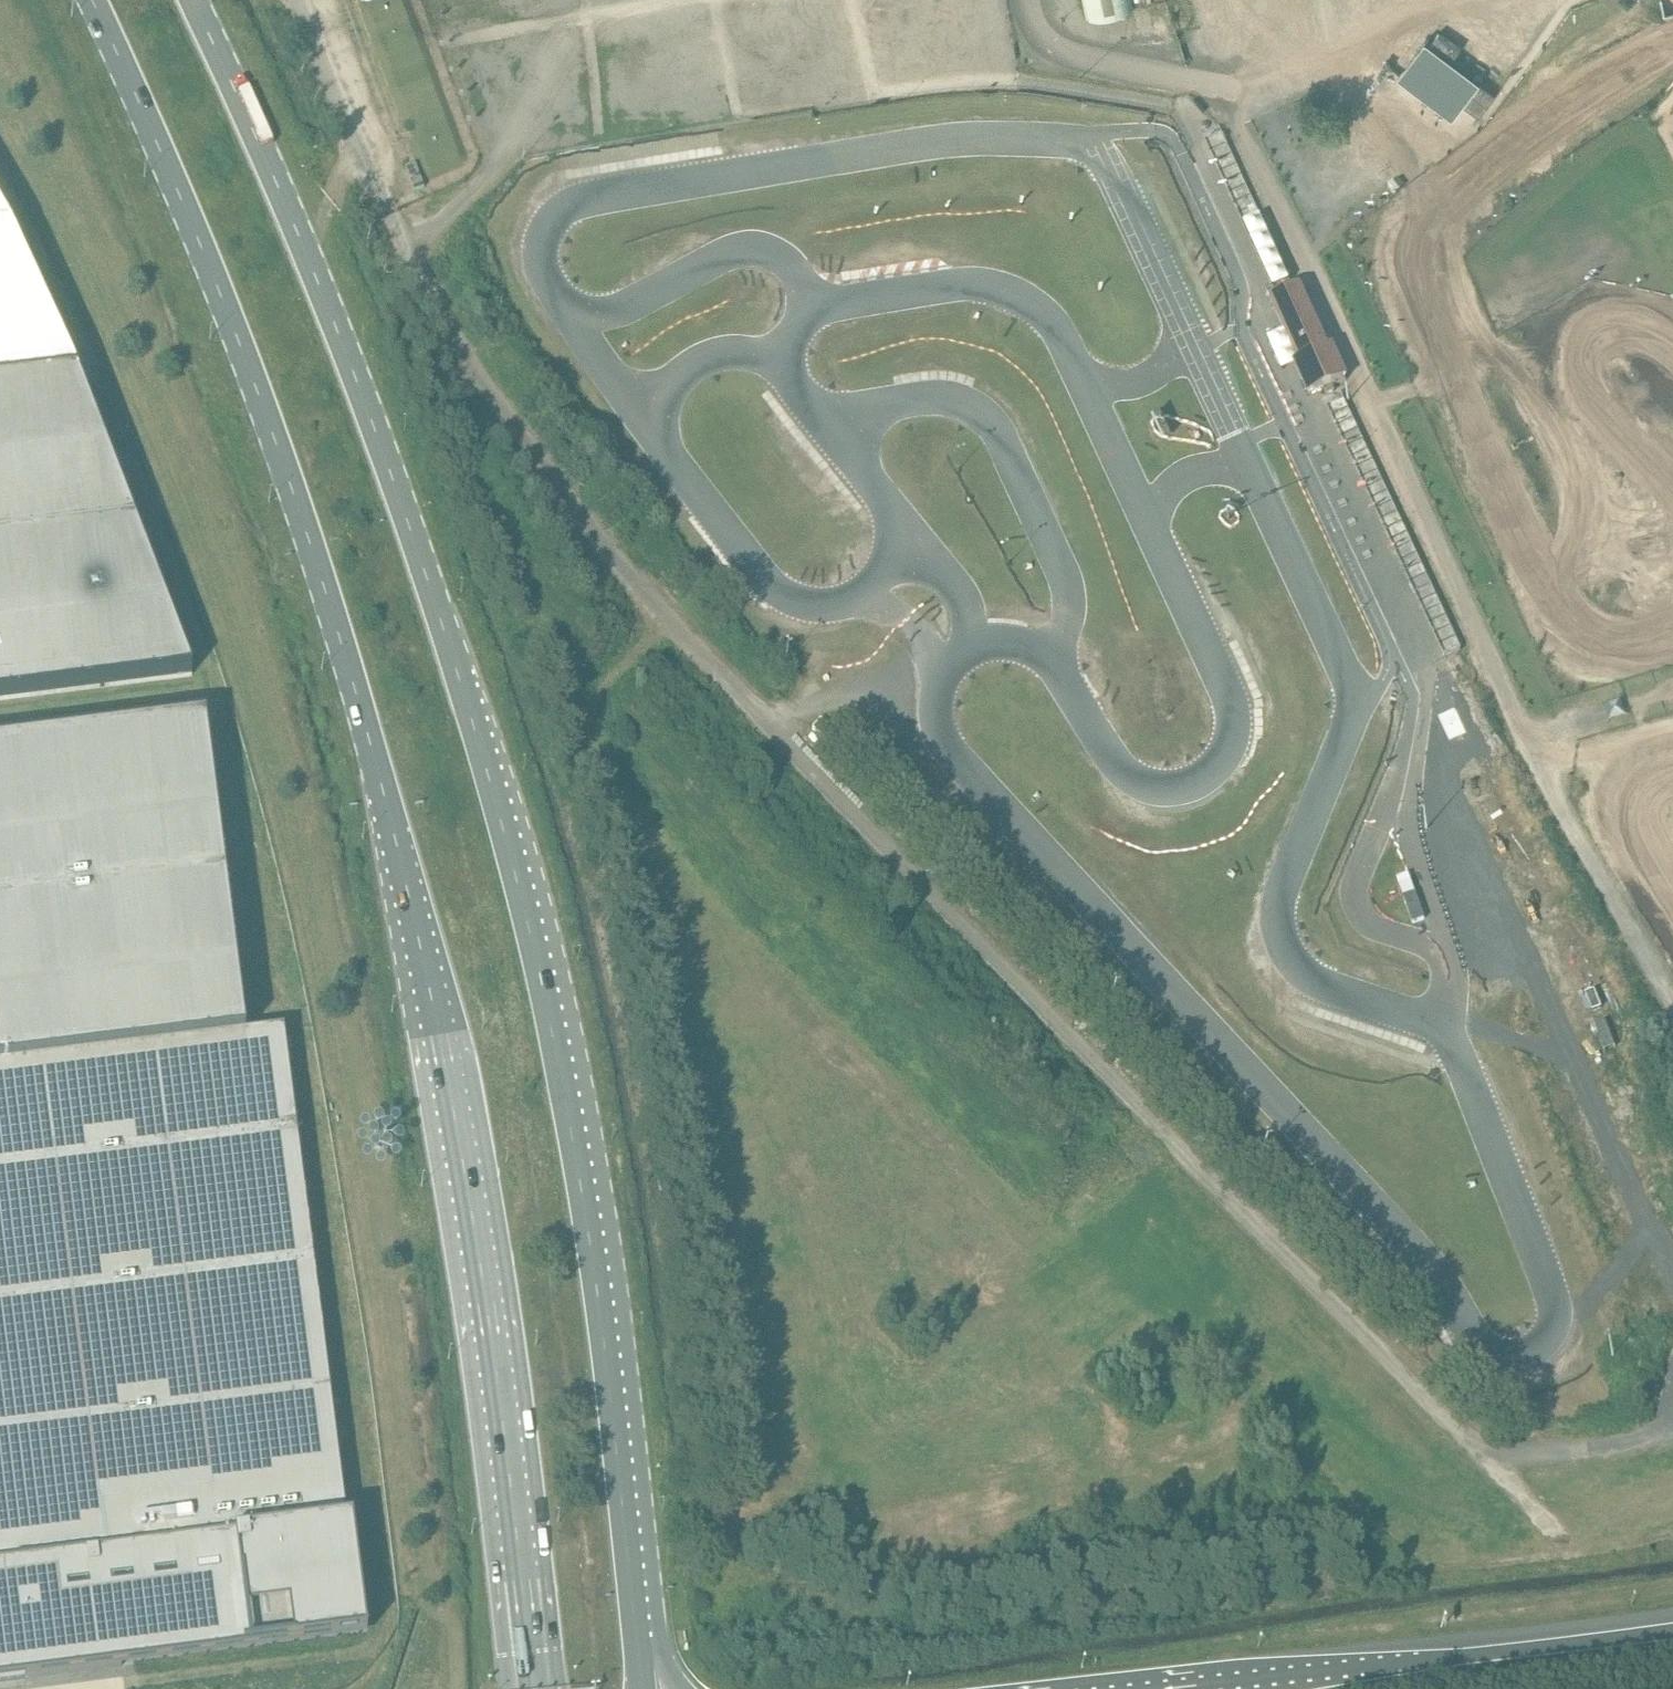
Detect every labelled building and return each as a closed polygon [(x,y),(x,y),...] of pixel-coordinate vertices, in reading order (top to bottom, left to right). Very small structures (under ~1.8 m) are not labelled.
[(478,167),(425,26),(416,0),(361,0),(353,9),(352,10),(417,188),(478,167)] [(1132,0),(1082,0),(1086,18),(1134,8),(1132,0)] [(1466,83),(1423,56),(1416,68),(1483,109),(1494,90),(1471,75),(1466,83)] [(1224,138),(1206,146),(1278,300),(1271,304),(1299,364),(1296,365),(1311,398),(1324,392),(1326,397),(1335,393),(1333,388),(1345,383),(1330,350),(1328,351),(1301,291),(1296,293),(1224,138)] [(192,676),(78,378),(11,232),(0,213),(0,700),(192,676)] [(1460,651),(1345,403),(1329,411),(1444,658),(1460,651)] [(0,746),(0,1682),(25,1679),(122,1666),(367,1635),(352,1520),(347,1521),(327,1365),(284,1030),(246,1035),(206,720),(0,746)] [(1398,878),(1414,922),(1430,917),(1414,872),(1398,878)] [(1479,960),(1469,963),(1476,982),(1485,979),(1479,960)]
